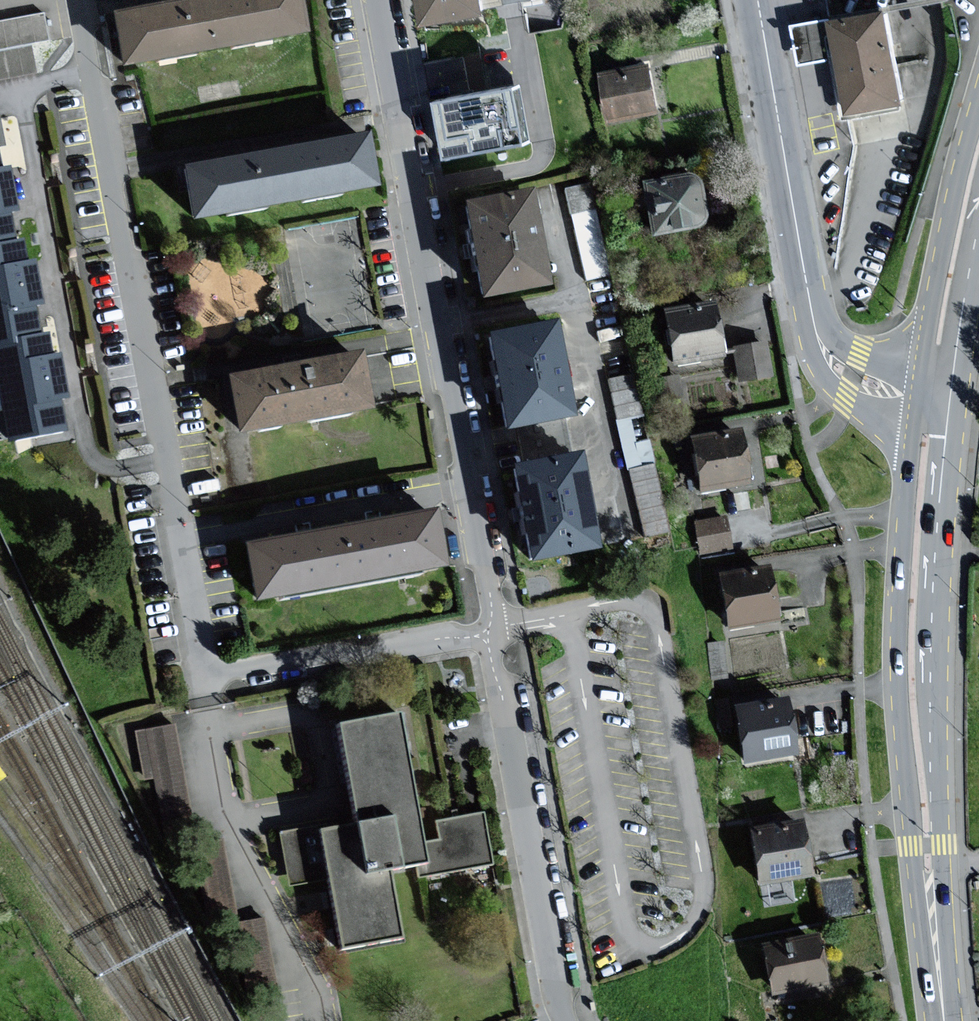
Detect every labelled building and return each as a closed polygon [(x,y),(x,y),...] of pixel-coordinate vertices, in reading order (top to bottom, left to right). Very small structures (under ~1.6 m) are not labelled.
[(218,47),(209,0),(199,0),(120,15),(129,63),(218,47)] [(218,47),(306,31),(300,0),(209,0),(218,47)] [(433,16),(514,0),(430,0),(433,16)] [(41,11),(0,19),(0,78),(33,71),(28,48),(48,44),(41,11)] [(882,11),(786,28),(792,66),(826,60),(836,117),(899,107),(882,11)] [(652,63),(601,73),(612,126),(662,116),(652,63)] [(539,138),(529,85),(445,101),(455,154),(539,138)] [(378,183),(369,135),(280,151),(289,200),(378,183)] [(201,216),(289,200),(280,151),(192,167),(201,216)] [(695,173),(637,185),(648,238),(706,227),(695,173)] [(584,275),(603,271),(584,180),(565,183),(584,275)] [(12,245),(3,200),(7,199),(6,192),(4,185),(0,185),(0,248),(12,245)] [(527,196),(472,207),(490,299),(545,289),(527,196)] [(12,245),(0,248),(0,346),(38,338),(29,294),(34,292),(33,285),(31,277),(26,278),(19,244),(12,245)] [(715,303),(663,312),(673,368),(725,358),(715,303)] [(553,327),(499,336),(515,429),(569,420),(553,327)] [(0,346),(0,347),(19,440),(62,431),(54,388),(60,386),(59,379),(57,372),(51,373),(44,337),(38,338),(0,346)] [(765,337),(731,342),(736,378),(771,372),(765,337)] [(363,358),(240,380),(250,432),(373,410),(363,358)] [(613,397),(616,415),(636,412),(633,394),(613,397)] [(742,427),(689,437),(699,494),(752,484),(742,427)] [(663,529),(653,431),(626,433),(635,531),(663,529)] [(577,456),(521,467),(539,560),(595,550),(577,456)] [(431,513),(255,544),(264,597),(440,567),(431,513)] [(720,518),(690,524),(697,558),(727,552),(720,518)] [(773,565),(722,571),(729,624),(780,617),(773,565)] [(789,696),(735,705),(745,760),(798,751),(789,696)] [(397,715),(335,725),(351,822),(283,832),(292,887),(329,881),(340,948),(401,938),(390,870),(423,865),(426,881),(495,870),(487,814),(436,822),(439,839),(417,842),(397,715)] [(175,726),(147,732),(169,841),(197,836),(175,726)] [(804,819),(750,828),(759,884),(814,875),(804,819)] [(820,934),(760,944),(768,993),(828,982),(820,934)]
